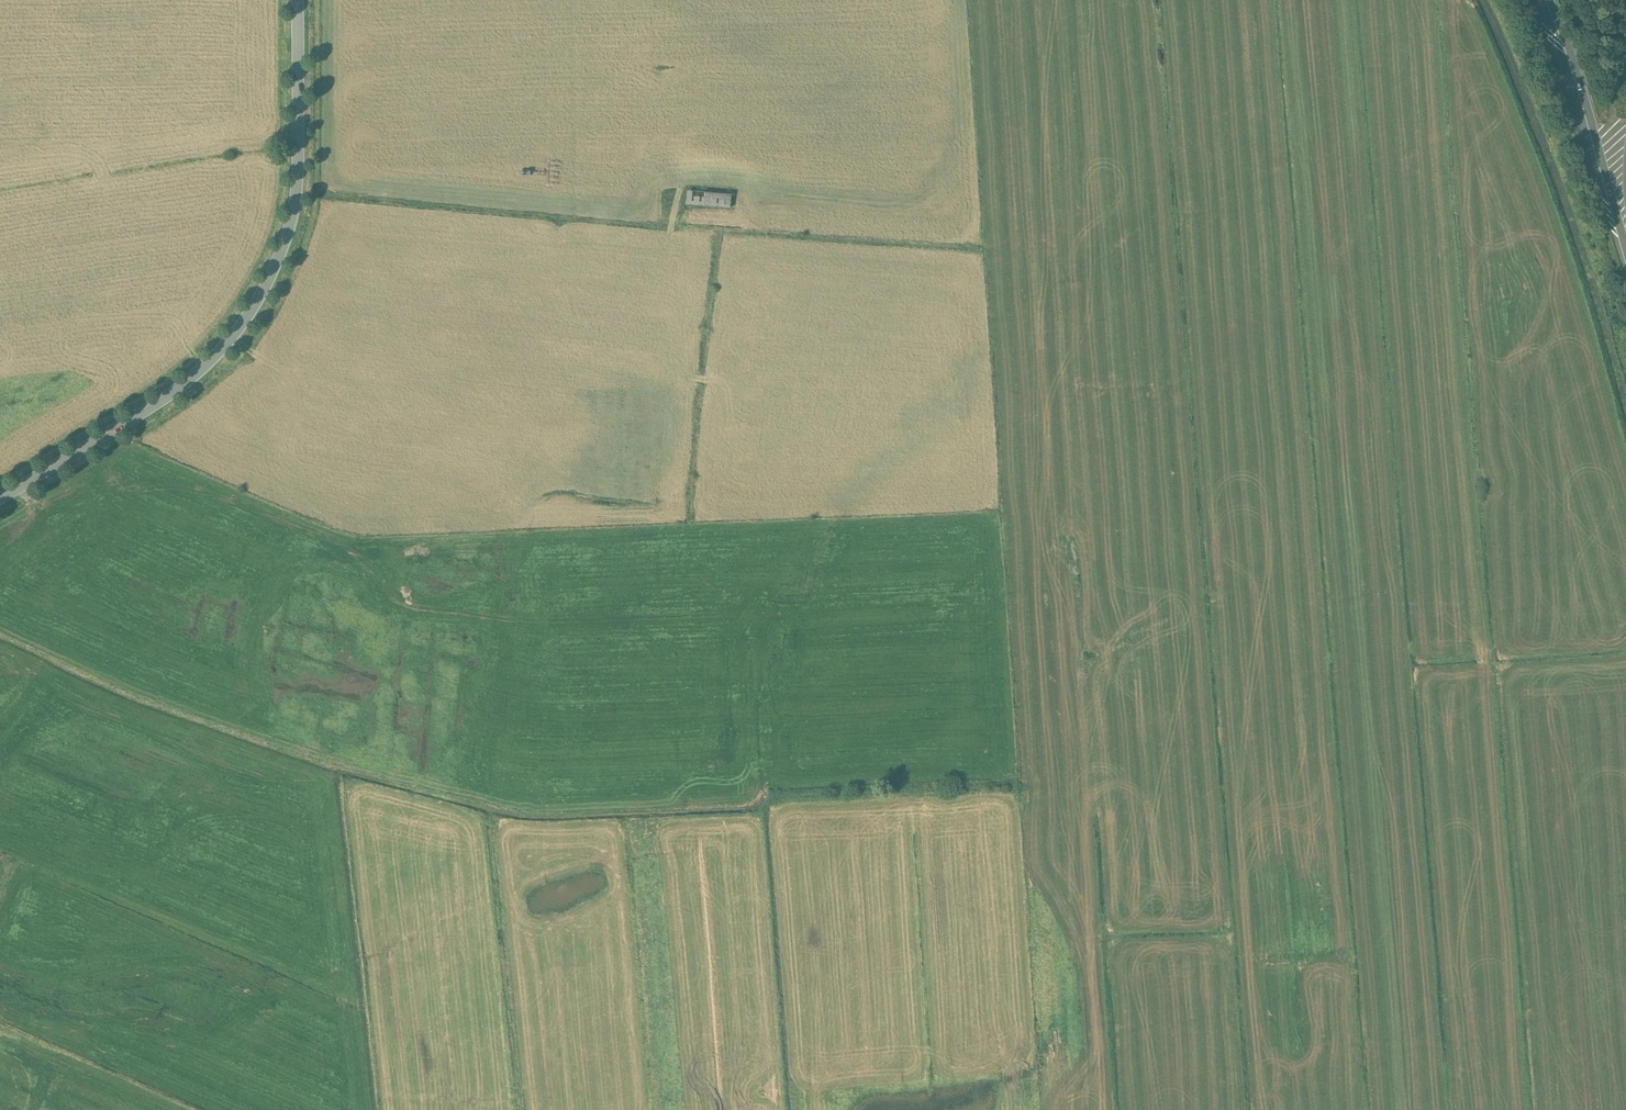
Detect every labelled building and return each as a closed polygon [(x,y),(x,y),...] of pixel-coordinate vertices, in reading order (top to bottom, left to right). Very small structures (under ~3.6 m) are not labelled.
[(688,192),(687,206),(730,210),(732,196),(688,192)]
